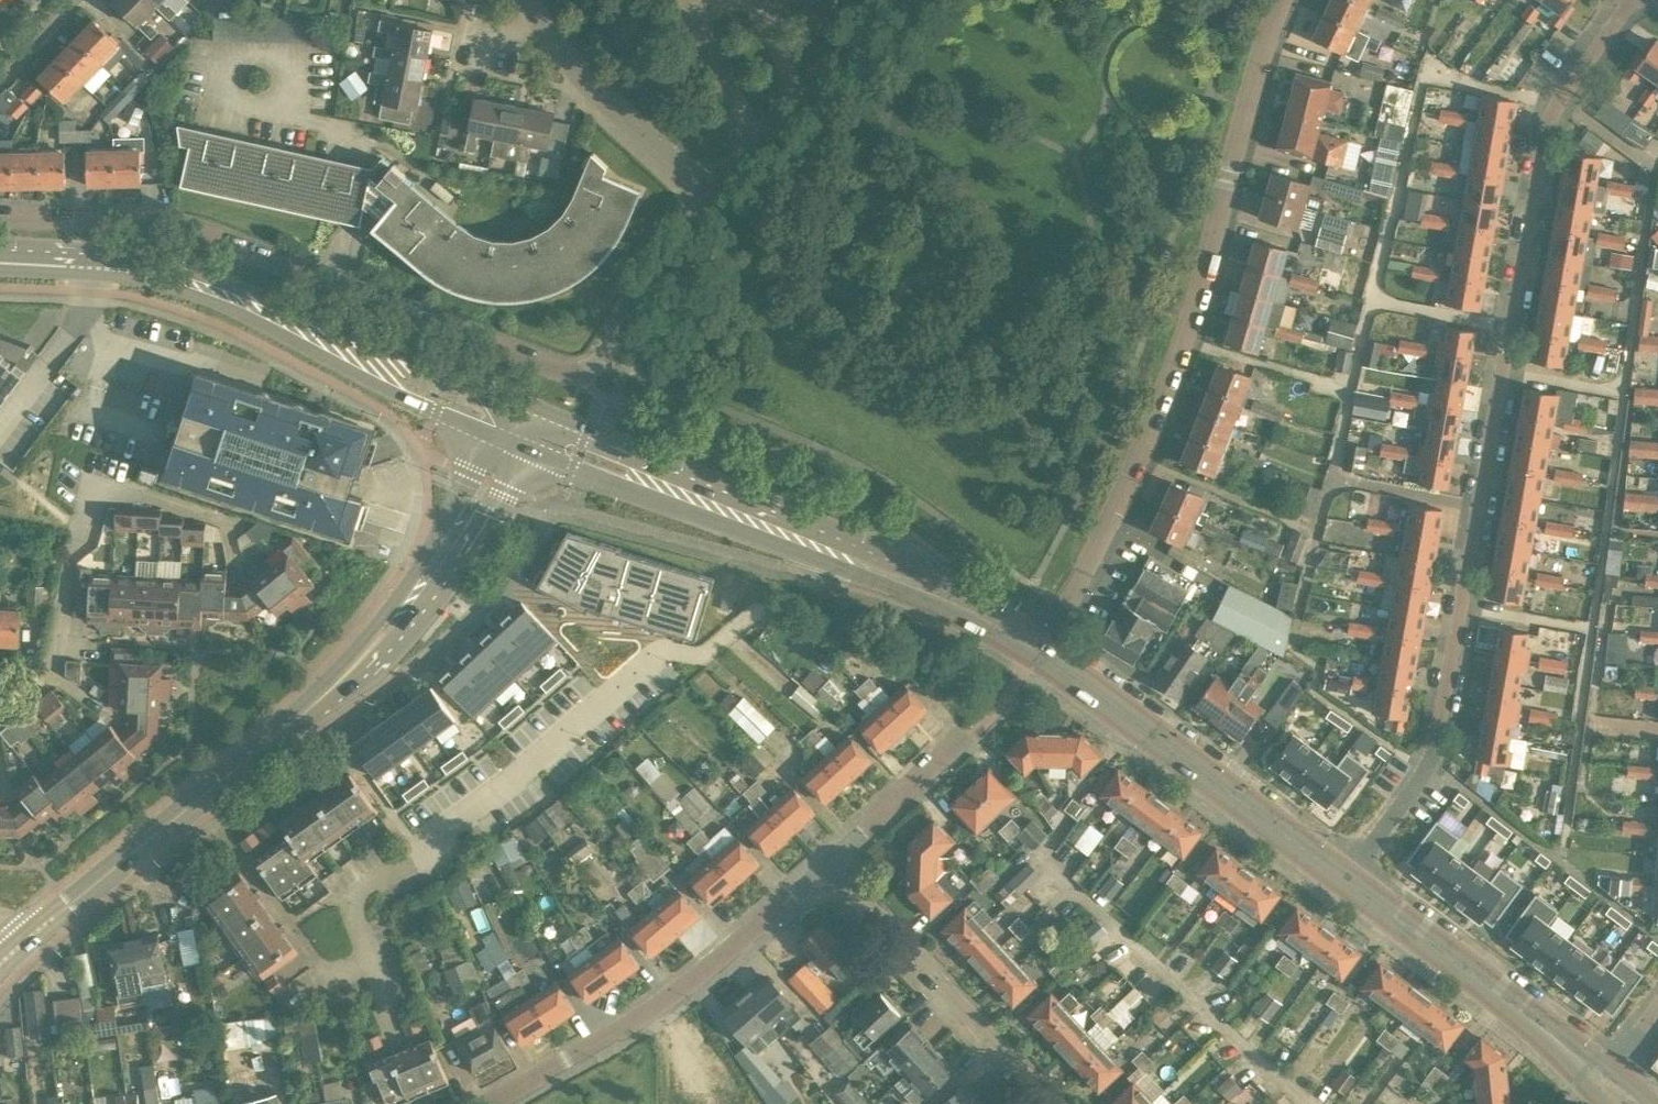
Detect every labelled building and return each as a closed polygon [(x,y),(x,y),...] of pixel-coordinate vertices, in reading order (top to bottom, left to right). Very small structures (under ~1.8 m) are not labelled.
[(10,0),(0,0),(0,10),(10,0)] [(151,0),(114,0),(113,1),(154,42),(161,34),(148,22),(146,24),(144,21),(157,7),(169,19),(170,19),(158,6),(151,0)] [(158,6),(170,19),(177,12),(167,2),(165,5),(162,2),(164,0),(151,0),(158,6)] [(224,0),(212,0),(202,10),(209,17),(225,1),(224,0)] [(825,12),(843,0),(817,0),(825,12)] [(1354,0),(1333,0),(1326,16),(1356,31),(1368,7),(1354,0)] [(1573,0),(1543,0),(1559,11),(1551,22),(1559,27),(1574,7),(1570,4),(1573,0)] [(1539,10),(1528,3),(1519,15),(1530,23),(1539,10)] [(1403,29),(1407,19),(1379,5),(1374,15),(1403,29)] [(1345,54),(1356,31),(1326,16),(1315,40),(1345,54)] [(390,31),(398,32),(395,49),(430,56),(435,32),(381,21),(379,31),(390,33),(390,31)] [(125,53),(118,47),(120,45),(119,44),(120,42),(112,34),(111,36),(96,22),(78,40),(102,64),(108,70),(125,53)] [(1365,34),(1361,44),(1376,50),(1380,40),(1365,34)] [(147,55),(162,69),(178,51),(164,37),(147,55)] [(83,83),(102,64),(78,40),(59,60),(83,83)] [(1642,72),(1657,82),(1657,43),(1655,41),(1643,57),(1640,55),(1625,75),(1635,82),(1642,72)] [(393,58),(390,74),(389,75),(424,82),(430,56),(395,49),(376,45),(374,56),(384,58),(385,57),(393,58)] [(65,102),(83,83),(59,60),(41,78),(65,102)] [(1363,62),(1359,74),(1381,80),(1385,68),(1363,62)] [(380,82),(388,84),(384,103),(382,103),(379,118),(410,124),(413,109),(419,110),(424,82),(389,75),(390,74),(371,70),(369,82),(380,84),(380,82)] [(355,73),(340,84),(353,100),(367,89),(355,73)] [(1345,93),(1330,89),(1332,83),(1297,74),(1288,111),(1322,120),(1325,108),(1340,112),(1345,93)] [(123,90),(132,99),(141,90),(143,87),(134,79),(123,90)] [(43,92),(34,83),(23,95),(32,104),(43,92)] [(1414,91),(1386,84),(1374,134),(1380,135),(1401,141),(1414,91)] [(1648,86),(1639,98),(1650,105),(1657,94),(1657,93),(1648,86)] [(123,90),(112,102),(121,110),(132,99),(123,90)] [(1515,101),(1484,95),(1479,123),(1510,129),(1515,101)] [(18,119),(29,107),(20,98),(9,110),(18,119)] [(477,136),(479,136),(495,140),(496,140),(503,105),(477,99),(470,134),(467,150),(476,152),(478,141),(476,141),(477,136)] [(112,102),(108,105),(100,113),(102,115),(109,122),(121,110),(112,102)] [(1611,103),(1601,116),(1620,130),(1630,116),(1611,103)] [(522,145),(529,110),(503,105),(496,140),(495,140),(492,156),(502,157),(504,147),(501,146),(502,141),(522,145)] [(1455,111),(1441,109),(1438,122),(1452,124),(1455,111)] [(556,116),(529,110),(522,145),(518,161),(529,163),(531,152),(527,151),(528,146),(549,151),(556,116)] [(1322,120),(1288,111),(1278,151),(1342,167),(1349,140),(1319,132),(1322,120)] [(1466,127),(1468,114),(1455,111),(1452,124),(1466,127)] [(444,115),(441,131),(456,134),(459,118),(444,115)] [(1633,118),(1621,134),(1642,150),(1654,133),(1633,118)] [(76,129),(77,129),(77,119),(60,119),(60,129),(76,129)] [(1474,149),(1505,155),(1510,129),(1479,123),(1474,149)] [(60,141),(76,141),(76,129),(60,129),(60,141)] [(77,129),(76,129),(76,141),(92,140),(92,129),(77,129)] [(1389,194),(1401,141),(1380,135),(1366,188),(1389,194)] [(348,196),(353,172),(193,136),(182,186),(338,221),(344,195),(348,196)] [(144,162),(144,152),(141,152),(140,150),(140,138),(113,138),(114,151),(114,184),(142,184),(142,162),(144,162)] [(11,142),(0,142),(0,187),(13,187),(12,153),(11,142)] [(1500,181),(1505,155),(1474,149),(1464,148),(1459,174),(1470,175),(1500,181)] [(87,152),(88,185),(114,184),(114,151),(87,152)] [(12,153),(13,187),(39,186),(38,152),(12,153)] [(66,185),(65,152),(38,152),(39,186),(66,185)] [(1568,152),(1563,179),(1594,185),(1599,157),(1568,152)] [(557,179),(561,161),(542,156),(538,174),(557,179)] [(625,225),(628,219),(640,190),(594,170),(581,199),(570,218),(555,233),(536,243),(515,248),(493,247),(473,241),(455,230),(438,216),(408,190),(413,184),(401,174),(402,173),(393,166),(392,167),(382,158),(373,169),(371,177),(364,206),(372,213),(381,220),(373,228),(423,270),(426,272),(431,276),(439,281),(446,285),(450,287),(457,290),(463,292),(472,295),(480,297),(485,298),(491,299),(500,299),(511,299),(516,299),(520,299),(528,297),(540,295),(544,294),(550,292),(556,289),(560,288),(564,286),(570,283),(577,279),(585,274),(588,271),(593,267),(600,260),(606,254),(610,249),(613,245),(615,242),(618,238),(620,235),(623,229),(625,225)] [(1445,163),(1432,161),(1429,173),(1443,176),(1445,163)] [(1456,179),(1459,166),(1445,163),(1443,176),(1456,179)] [(1634,185),(1633,191),(1647,194),(1649,178),(1649,175),(1640,165),(1634,185)] [(344,195),(338,221),(350,223),(373,228),(381,220),(372,213),(364,206),(371,177),(362,175),(353,172),(348,196),(344,195)] [(1309,195),(1311,188),(1362,203),(1365,190),(1315,176),(1312,185),(1274,174),(1261,218),(1299,230),(1305,207),(1322,212),(1326,200),(1309,195)] [(1465,201),(1496,207),(1500,181),(1470,175),(1465,201)] [(1559,205),(1589,211),(1594,185),(1563,179),(1559,205)] [(1606,193),(1619,195),(1621,183),(1608,181),(1606,193)] [(1621,183),(1619,195),(1632,197),(1634,185),(1621,183)] [(1421,218),(1422,212),(1426,192),(1409,189),(1404,218),(1421,218)] [(1449,225),(1461,227),(1491,233),(1496,207),(1465,201),(1451,199),(1448,217),(1451,217),(1449,225)] [(1554,231),(1584,237),(1589,211),(1559,205),(1554,231)] [(1434,228),(1437,215),(1422,212),(1421,218),(1420,225),(1434,228)] [(1324,213),(1315,246),(1341,253),(1350,221),(1324,213)] [(1448,217),(1437,215),(1434,228),(1448,230),(1449,225),(1451,217),(1448,217)] [(1456,254),(1487,259),(1491,233),(1461,227),(1456,254)] [(1549,257),(1580,263),(1584,237),(1554,231),(1549,257)] [(1596,244),(1609,247),(1611,235),(1598,232),(1596,244)] [(1625,237),(1611,235),(1609,247),(1623,249),(1625,237)] [(1293,273),(1298,253),(1257,242),(1251,266),(1281,275),(1291,277),(1292,273),(1293,273)] [(1649,249),(1647,267),(1657,269),(1657,250),(1649,249)] [(1609,265),(1635,269),(1637,255),(1611,251),(1609,265)] [(1451,280),(1482,285),(1487,259),(1456,254),(1451,280)] [(1545,283),(1575,288),(1580,263),(1549,257),(1545,283)] [(1427,267),(1413,264),(1411,277),(1424,279),(1427,267)] [(1251,266),(1244,291),(1274,300),(1280,277),(1281,275),(1251,266)] [(1438,282),(1440,270),(1427,267),(1424,279),(1438,282)] [(1650,272),(1646,287),(1657,291),(1657,275),(1650,272)] [(1292,273),(1291,277),(1288,285),(1302,289),(1305,276),(1293,273),(1292,273)] [(1305,276),(1302,289),(1315,292),(1318,280),(1305,276)] [(1478,310),(1482,285),(1451,280),(1447,304),(1478,310)] [(1575,288),(1545,283),(1540,309),(1571,314),(1575,288)] [(1602,287),(1589,284),(1587,296),(1600,298),(1602,287)] [(1616,289),(1602,287),(1600,298),(1613,301),(1616,289)] [(1274,300),(1244,291),(1237,317),(1276,328),(1277,324),(1279,324),(1285,305),(1273,301),(1274,300)] [(1536,335),(1566,340),(1571,314),(1540,309),(1536,335)] [(1350,350),(1357,325),(1325,316),(1317,341),(1350,350)] [(1276,328),(1237,317),(1229,344),(1259,353),(1264,336),(1273,339),(1274,335),(1276,328)] [(1277,324),(1276,328),(1274,335),(1287,339),(1290,327),(1279,324),(1277,324)] [(1469,358),(1474,331),(1430,324),(1427,343),(1428,344),(1427,351),(1438,353),(1469,358)] [(38,355),(0,326),(0,406),(38,355)] [(1290,327),(1287,339),(1300,343),(1302,336),(1304,331),(1290,327)] [(1639,335),(1638,351),(1657,353),(1657,351),(1657,335),(1648,334),(1640,334),(1639,335)] [(1561,366),(1566,340),(1536,335),(1531,361),(1561,366)] [(1593,338),(1580,336),(1578,348),(1591,351),(1593,338)] [(1593,338),(1591,351),(1605,353),(1607,340),(1593,338)] [(1382,343),(1370,340),(1368,339),(1362,365),(1377,368),(1380,351),(1382,343)] [(1399,341),(1397,353),(1412,355),(1414,341),(1400,339),(1399,341)] [(1427,343),(1414,341),(1412,355),(1426,357),(1427,351),(1428,344),(1427,343)] [(1439,380),(1464,384),(1469,358),(1438,353),(1436,364),(1442,365),(1439,380)] [(1222,365),(1212,388),(1244,400),(1253,377),(1222,365)] [(348,493),(369,429),(314,411),(286,402),(278,399),(196,372),(186,404),(164,472),(162,475),(350,536),(362,498),(348,493)] [(1429,405),(1460,410),(1464,384),(1439,380),(1437,393),(1431,392),(1429,405)] [(1633,403),(1653,405),(1654,389),(1635,387),(1633,403)] [(1244,400),(1212,388),(1203,412),(1234,425),(1244,400)] [(1526,389),(1521,414),(1552,420),(1551,422),(1563,424),(1565,417),(1573,418),(1577,393),(1556,389),(1555,394),(1526,389)] [(1388,404),(1389,397),(1355,391),(1353,406),(1388,412),(1389,404),(1388,404)] [(1390,391),(1389,397),(1388,404),(1389,404),(1402,406),(1404,393),(1390,391)] [(1404,393),(1402,406),(1414,408),(1416,409),(1417,403),(1418,396),(1404,393)] [(1254,400),(1250,410),(1280,422),(1284,411),(1254,400)] [(1430,432),(1455,436),(1460,410),(1429,405),(1417,403),(1416,409),(1414,408),(1413,417),(1417,417),(1416,426),(1418,427),(1418,430),(1430,432)] [(1234,425),(1203,412),(1193,437),(1224,449),(1234,425)] [(1552,420),(1521,414),(1517,440),(1547,446),(1559,448),(1561,434),(1550,433),(1551,422),(1552,420)] [(1565,417),(1563,424),(1562,429),(1576,431),(1578,419),(1573,418),(1565,417)] [(1582,420),(1578,419),(1576,431),(1590,434),(1592,426),(1592,422),(1582,420)] [(1409,455),(1450,462),(1455,436),(1430,432),(1428,444),(1412,441),(1409,455)] [(1367,448),(1380,450),(1382,443),(1383,436),(1370,434),(1367,447),(1367,448)] [(1214,476),(1224,449),(1193,437),(1183,463),(1214,476)] [(1577,449),(1595,452),(1597,441),(1579,438),(1577,449)] [(1517,440),(1512,466),(1543,471),(1554,473),(1555,469),(1556,469),(1556,466),(1544,464),(1547,446),(1517,440)] [(1649,442),(1630,440),(1629,456),(1648,458),(1649,442)] [(1648,458),(1657,459),(1657,442),(1649,442),(1648,458)] [(1342,469),(1362,473),(1367,447),(1347,443),(1342,469)] [(1393,458),(1395,446),(1382,443),(1380,450),(1380,455),(1393,458)] [(1395,446),(1393,458),(1406,460),(1407,455),(1407,454),(1408,448),(1395,446)] [(1377,467),(1380,455),(1368,453),(1366,465),(1377,467)] [(1446,488),(1450,462),(1409,455),(1407,455),(1406,460),(1407,460),(1406,466),(1424,469),(1421,484),(1446,488)] [(1507,492),(1538,498),(1543,471),(1512,466),(1507,492)] [(1555,469),(1554,473),(1552,481),(1566,483),(1568,471),(1556,469),(1555,469)] [(1582,474),(1568,471),(1566,483),(1580,486),(1582,474)] [(1321,489),(1299,483),(1292,510),(1314,515),(1321,489)] [(1175,484),(1164,507),(1194,521),(1203,525),(1205,521),(1206,521),(1208,515),(1198,510),(1204,497),(1175,484)] [(1538,498),(1507,492),(1503,518),(1533,524),(1535,516),(1538,498)] [(1645,494),(1625,492),(1623,508),(1643,510),(1645,494)] [(1645,494),(1643,510),(1657,511),(1657,495),(1645,494)] [(1411,504),(1406,530),(1437,536),(1442,509),(1411,504)] [(137,531),(138,507),(116,506),(115,530),(137,531)] [(138,507),(137,531),(151,531),(151,536),(160,537),(161,515),(161,508),(138,507)] [(1182,546),(1194,521),(1164,507),(1153,532),(1182,546)] [(161,515),(160,537),(160,538),(182,539),(183,520),(183,516),(161,515)] [(1379,533),(1382,520),(1368,518),(1366,530),(1379,533)] [(1533,524),(1503,518),(1498,544),(1529,550),(1533,524)] [(183,520),(182,539),(182,544),(205,545),(206,521),(183,520)] [(1393,536),(1396,523),(1382,520),(1379,533),(1393,536)] [(1205,521),(1203,525),(1200,531),(1214,537),(1219,527),(1206,521),(1205,521)] [(1559,523),(1545,521),(1543,533),(1557,535),(1559,523)] [(276,527),(259,522),(247,531),(256,542),(276,527)] [(1559,523),(1557,535),(1571,538),(1573,525),(1559,523)] [(1219,527),(1214,537),(1229,544),(1233,533),(1219,527)] [(1266,538),(1267,534),(1247,527),(1241,544),(1279,557),(1283,544),(1266,538)] [(1284,553),(1299,559),(1308,535),(1293,530),(1284,553)] [(1437,536),(1406,530),(1401,556),(1432,562),(1437,536)] [(602,611),(673,632),(675,633),(676,628),(687,631),(685,636),(696,639),(714,578),(699,574),(697,582),(626,561),(616,558),(621,548),(620,547),(567,532),(561,543),(566,545),(560,556),(555,554),(545,571),(550,573),(542,587),(586,611),(590,605),(602,609),(602,611)] [(287,555),(270,569),(300,607),(308,600),(302,592),(312,584),(298,566),(308,558),(292,538),(281,547),(287,555)] [(1529,550),(1498,544),(1493,570),(1524,575),(1529,550)] [(1315,568),(1346,575),(1350,554),(1328,550),(1315,568)] [(1608,570),(1620,571),(1620,550),(1608,550),(1608,570)] [(1102,639),(1104,644),(1133,661),(1155,624),(1166,630),(1194,582),(1151,556),(1102,639)] [(1432,562),(1401,556),(1397,582),(1428,588),(1432,562)] [(110,632),(114,575),(92,574),(92,569),(77,568),(75,606),(88,607),(87,621),(97,621),(101,626),(101,631),(110,632)] [(204,569),(203,581),(200,628),(210,628),(210,623),(214,620),(224,620),(224,618),(250,620),(241,592),(226,592),(227,571),(204,569)] [(254,582),(241,592),(250,620),(269,604),(276,613),(286,605),(292,613),(300,607),(270,569),(254,582)] [(1373,572),(1359,570),(1357,582),(1370,585),(1373,572)] [(1519,603),(1524,575),(1493,570),(1489,597),(1519,603)] [(1384,587),(1386,575),(1373,572),(1370,585),(1384,587)] [(1535,584),(1548,587),(1551,575),(1537,572),(1535,584)] [(1646,573),(1645,585),(1657,587),(1657,574),(1646,573)] [(1618,576),(1606,574),(1603,598),(1610,599),(1612,587),(1616,587),(1618,576)] [(136,577),(114,575),(110,632),(120,633),(120,627),(126,622),(134,623),(136,577)] [(1551,575),(1548,587),(1562,589),(1564,577),(1551,575)] [(159,578),(136,577),(134,623),(141,623),(146,629),(146,635),(156,635),(159,578)] [(181,579),(159,578),(156,635),(165,636),(165,630),(171,625),(178,626),(181,579)] [(203,581),(181,579),(178,626),(177,636),(188,637),(188,631),(192,627),(200,628),(203,581)] [(1297,584),(1281,581),(1276,607),(1291,610),(1297,584)] [(1428,588),(1397,582),(1392,608),(1423,614),(1428,588)] [(1294,616),(1276,607),(1231,585),(1214,620),(1237,632),(1285,656),(1294,616)] [(44,587),(28,587),(27,612),(42,613),(44,587)] [(1633,595),(1632,605),(1657,607),(1657,597),(1633,595)] [(521,602),(500,622),(535,659),(557,640),(521,602)] [(1423,614),(1392,608),(1387,635),(1418,640),(1423,614)] [(0,610),(0,644),(19,645),(20,623),(23,623),(24,613),(20,613),(20,611),(0,610)] [(1153,680),(1179,698),(1208,658),(1215,663),(1236,633),(1207,617),(1196,633),(1200,636),(1193,646),(1181,638),(1153,680)] [(1361,637),(1363,624),(1350,621),(1348,634),(1361,637)] [(500,622),(480,641),(515,678),(535,659),(500,622)] [(1374,639),(1377,626),(1363,624),(1361,637),(1374,639)] [(1501,628),(1496,654),(1528,659),(1530,647),(1526,646),(1528,633),(1501,628)] [(1654,643),(1655,631),(1640,630),(1639,641),(1654,643)] [(1626,661),(1628,632),(1608,631),(1606,660),(1626,661)] [(1418,640),(1387,635),(1383,660),(1414,666),(1418,640)] [(480,641),(460,660),(495,697),(515,678),(480,641)] [(1252,654),(1251,655),(1261,662),(1262,661),(1269,651),(1259,644),(1252,654)] [(122,664),(120,686),(169,689),(170,678),(160,678),(160,665),(137,664),(138,650),(112,648),(112,661),(111,664),(122,664)] [(1528,659),(1496,654),(1492,680),(1519,684),(1521,671),(1525,672),(1528,659)] [(1540,657),(1537,669),(1551,672),(1553,659),(1540,657)] [(1553,659),(1551,672),(1564,674),(1565,668),(1566,661),(1553,659)] [(82,661),(67,660),(66,676),(81,685),(82,661)] [(460,660),(438,680),(473,717),(495,697),(460,660)] [(1414,666),(1383,660),(1378,686),(1409,692),(1414,666)] [(560,667),(550,676),(556,683),(559,680),(566,674),(560,667)] [(813,668),(801,681),(813,692),(825,679),(813,668)] [(1240,739),(1260,712),(1246,701),(1267,673),(1260,668),(1253,678),(1219,723),(1240,739)] [(1215,678),(1194,706),(1219,723),(1253,678),(1243,670),(1229,689),(1215,678)] [(550,676),(540,685),(546,692),(556,683),(550,676)] [(1353,676),(1352,682),(1351,688),(1366,691),(1368,678),(1353,676)] [(829,677),(814,695),(830,709),(845,691),(829,677)] [(868,677),(861,684),(903,730),(926,709),(903,685),(891,697),(880,685),(878,687),(868,677)] [(1351,688),(1352,682),(1326,678),(1324,689),(1350,693),(1351,688)] [(1276,700),(1289,710),(1306,688),(1293,679),(1276,700)] [(1519,684),(1492,680),(1487,706),(1519,711),(1521,699),(1516,698),(1519,684)] [(822,723),(831,711),(812,695),(800,684),(790,696),(822,723)] [(881,751),(903,730),(861,684),(855,690),(862,699),(857,703),(869,716),(858,726),(881,751)] [(169,700),(169,689),(120,686),(119,708),(119,709),(131,710),(131,721),(156,735),(159,699),(169,700)] [(1391,729),(1402,731),(1409,692),(1378,686),(1373,712),(1393,716),(1391,729)] [(1649,699),(1650,687),(1635,686),(1634,698),(1649,699)] [(431,687),(411,701),(435,734),(455,720),(432,687),(431,687)] [(1649,699),(1657,700),(1657,688),(1650,687),(1649,699)] [(46,695),(57,709),(65,703),(54,689),(46,695)] [(729,692),(719,703),(729,713),(728,714),(746,732),(759,745),(775,728),(743,697),(739,701),(729,692)] [(411,701),(392,715),(416,748),(435,734),(411,701)] [(28,710),(39,724),(47,717),(36,704),(28,710)] [(519,704),(509,712),(514,719),(524,710),(519,704)] [(1285,716),(1272,706),(1262,719),(1275,729),(1285,716)] [(1519,711),(1487,706),(1482,732),(1517,738),(1520,725),(1516,724),(1519,711)] [(1528,721),(1533,722),(1542,723),(1544,711),(1531,708),(1528,721)] [(1325,717),(1336,724),(1341,717),(1330,709),(1325,717)] [(1544,711),(1542,723),(1543,723),(1556,725),(1558,713),(1544,711)] [(509,712),(498,721),(504,728),(514,719),(509,712)] [(392,715),(373,729),(396,762),(416,748),(392,715)] [(1347,732),(1352,724),(1341,717),(1336,724),(1347,732)] [(111,725),(93,739),(124,778),(132,771),(125,763),(153,739),(127,726),(117,733),(111,725)] [(18,741),(7,727),(0,733),(11,746),(18,741)] [(870,760),(848,736),(836,747),(825,735),(822,738),(812,728),(805,735),(848,781),(870,760)] [(352,744),(354,746),(360,754),(376,777),(396,762),(373,729),(352,744)] [(746,732),(738,740),(750,753),(751,753),(759,745),(746,732)] [(1487,774),(1489,761),(1521,767),(1525,741),(1517,740),(1517,738),(1482,732),(1475,772),(1487,774)] [(1081,734),(1027,733),(1006,753),(1024,773),(1033,764),(1071,764),(1080,774),(1101,755),(1081,734)] [(1270,766),(1292,782),(1316,751),(1294,734),(1270,766)] [(825,802),(848,781),(805,735),(798,741),(808,752),(805,754),(816,765),(803,777),(825,802)] [(93,739),(76,753),(100,784),(109,776),(116,784),(124,778),(93,739)] [(1567,749),(1540,744),(1533,742),(1530,753),(1565,760),(1567,749)] [(1391,753),(1380,745),(1375,752),(1385,760),(1391,753)] [(463,750),(452,758),(457,765),(468,758),(463,750)] [(1316,751),(1292,782),(1314,798),(1337,767),(1336,766),(1316,751)] [(1347,752),(1336,766),(1337,767),(1314,798),(1326,807),(1329,803),(1339,810),(1369,769),(1347,752)] [(76,753),(58,768),(89,806),(97,800),(90,792),(100,784),(76,753)] [(750,753),(741,763),(754,777),(765,768),(751,753),(750,753)] [(441,766),(446,773),(457,765),(452,758),(441,766)] [(1627,777),(1641,778),(1643,766),(1629,765),(1627,777)] [(1643,766),(1641,778),(1655,780),(1656,767),(1643,766)] [(58,768),(41,781),(66,812),(75,805),(81,813),(89,806),(58,768)] [(989,769),(970,787),(995,813),(1014,796),(989,769)] [(1100,794),(1114,775),(1106,769),(1092,788),(1100,794)] [(1099,795),(1120,811),(1139,785),(1118,770),(1114,775),(1100,794),(1099,795)] [(318,874),(309,861),(377,812),(349,773),(334,784),(332,781),(326,785),(329,788),(300,809),(298,805),(292,809),(295,813),(280,824),(289,835),(275,845),(272,842),(267,846),(269,849),(255,860),(283,899),(318,874)] [(680,792),(662,773),(650,784),(668,803),(680,792)] [(66,812),(41,781),(35,774),(17,788),(25,797),(14,806),(23,834),(52,812),(57,819),(66,812)] [(424,778),(413,786),(419,793),(429,785),(424,778)] [(757,780),(750,787),(759,797),(767,791),(757,780)] [(1562,785),(1552,783),(1547,812),(1558,814),(1562,785)] [(1120,811),(1141,826),(1160,800),(1139,785),(1120,811)] [(403,794),(408,801),(419,793),(413,786),(403,794)] [(675,797),(666,805),(693,836),(702,846),(710,839),(702,830),(703,829),(695,819),(711,806),(694,786),(678,801),(675,797)] [(750,787),(743,794),(752,804),(759,797),(750,787)] [(976,831),(995,813),(970,787),(951,804),(976,831)] [(790,788),(769,808),(791,832),(813,812),(790,788)] [(1041,791),(1030,801),(1037,808),(1047,798),(1041,791)] [(1469,800),(1459,792),(1453,799),(1464,807),(1469,800)] [(759,817),(745,829),(768,854),(790,833),(791,832),(769,808),(759,797),(752,804),(749,806),(759,817)] [(1047,798),(1037,808),(1043,815),(1054,804),(1047,798)] [(1071,815),(1080,803),(1072,798),(1064,810),(1071,815)] [(1181,815),(1160,800),(1141,826),(1162,841),(1181,815)] [(558,826),(568,818),(557,802),(546,810),(558,826)] [(1648,802),(1646,822),(1652,823),(1651,828),(1657,829),(1657,803),(1648,802)] [(1078,821),(1087,809),(1080,803),(1071,815),(1078,821)] [(653,881),(671,867),(624,807),(617,812),(623,820),(613,828),(653,881)] [(18,836),(9,808),(0,808),(0,836),(18,836)] [(1202,831),(1181,815),(1162,841),(1182,857),(1202,831)] [(1486,822),(1496,830),(1502,823),(1491,815),(1486,822)] [(524,826),(535,842),(548,834),(536,817),(524,826)] [(1012,818),(1005,824),(1015,835),(1016,833),(1021,828),(1012,818)] [(1033,819),(1022,829),(1017,834),(1025,842),(1031,850),(1047,835),(1033,819)] [(276,829),(270,820),(258,829),(264,837),(276,829)] [(951,898),(935,881),(944,872),(950,870),(951,857),(936,856),(953,841),(934,820),(909,843),(909,856),(908,880),(907,891),(930,917),(951,898)] [(1412,872),(1425,882),(1448,850),(1449,851),(1459,837),(1436,820),(1420,842),(1405,861),(1415,868),(1412,872)] [(1636,833),(1637,822),(1623,820),(1622,832),(1636,833)] [(1637,822),(1636,833),(1651,834),(1651,828),(1652,823),(1646,822),(1637,822)] [(1512,831),(1502,823),(1496,830),(1507,838),(1512,831)] [(998,831),(1008,841),(1015,835),(1005,824),(998,831)] [(710,839),(702,846),(734,883),(757,863),(725,825),(710,839)] [(1075,844),(1089,854),(1103,835),(1090,825),(1075,844)] [(259,841),(253,832),(241,841),(247,850),(259,841)] [(519,846),(514,835),(488,848),(497,868),(526,854),(521,845),(519,846)] [(1121,852),(1130,840),(1122,835),(1114,847),(1121,852)] [(693,836),(687,842),(695,852),(702,846),(693,836)] [(595,850),(585,838),(567,852),(576,864),(595,850)] [(1646,839),(1644,856),(1657,857),(1657,840),(1646,839)] [(1126,862),(1137,846),(1130,840),(1121,852),(1122,853),(1120,857),(1126,862)] [(702,846),(695,852),(699,856),(685,868),(691,875),(688,877),(711,903),(734,883),(702,846)] [(1198,873),(1219,888),(1238,863),(1217,848),(1198,873)] [(1448,850),(1425,882),(1446,898),(1469,866),(1449,851),(1448,850)] [(1551,860),(1540,852),(1535,859),(1545,867),(1551,860)] [(1041,875),(1029,862),(1015,875),(1007,883),(1019,896),(1025,890),(1041,875)] [(1259,878),(1238,863),(1219,888),(1240,903),(1259,878)] [(987,876),(993,883),(999,877),(994,872),(989,866),(983,872),(987,876)] [(1446,898),(1467,914),(1490,882),(1489,881),(1469,866),(1446,898)] [(1500,867),(1489,881),(1490,882),(1467,914),(1479,923),(1482,919),(1492,926),(1523,885),(1500,867)] [(987,876),(983,872),(980,870),(969,880),(976,887),(987,876)] [(229,879),(204,897),(203,906),(253,974),(258,971),(263,978),(298,953),(282,932),(286,929),(282,924),(278,926),(258,898),(261,895),(257,890),(254,892),(239,872),(229,879)] [(1172,889),(1180,878),(1173,873),(1165,884),(1172,889)] [(1097,892),(1110,901),(1111,898),(1122,883),(1110,874),(1097,892)] [(1564,881),(1575,889),(1580,882),(1569,874),(1564,881)] [(976,887),(983,893),(993,883),(987,876),(976,887)] [(1630,889),(1631,878),(1609,876),(1609,881),(1607,893),(1629,908),(1631,889),(1630,889)] [(1631,877),(1631,878),(1630,889),(1631,889),(1644,891),(1645,884),(1646,878),(1631,877)] [(467,878),(446,888),(452,899),(456,910),(477,901),(467,878)] [(1179,895),(1188,883),(1180,878),(1172,889),(1179,895)] [(1280,894),(1259,878),(1240,903),(1261,919),(1280,894)] [(644,898),(652,891),(642,880),(635,887),(644,898)] [(644,898),(652,908),(674,934),(697,914),(675,888),(672,890),(665,882),(653,893),(652,891),(644,898)] [(1591,890),(1580,882),(1575,889),(1585,897),(1591,890)] [(1655,884),(1645,884),(1644,891),(1644,900),(1654,901),(1653,914),(1657,915),(1657,885),(1655,884)] [(644,898),(635,887),(627,893),(637,904),(644,898)] [(1511,946),(1524,955),(1547,924),(1548,924),(1558,911),(1535,893),(1505,935),(1514,942),(1511,946)] [(961,949),(984,928),(995,918),(979,901),(974,901),(966,909),(943,929),(961,949)] [(674,934),(652,908),(638,920),(624,903),(614,911),(629,928),(651,954),(674,934)] [(1605,913),(1616,921),(1621,914),(1611,906),(1605,913)] [(1279,932),(1300,948),(1318,922),(1297,907),(1279,932)] [(1223,927),(1231,915),(1224,910),(1215,921),(1223,927)] [(1632,922),(1621,914),(1616,921),(1626,929),(1632,922)] [(1230,932),(1238,921),(1231,915),(1223,927),(1230,932)] [(1019,917),(1008,926),(1014,933),(1025,923),(1019,917)] [(1074,942),(1083,952),(1090,945),(1092,947),(1107,932),(1096,920),(1074,942)] [(1339,938),(1318,922),(1300,948),(1320,963),(1339,938)] [(1031,930),(1025,923),(1014,933),(1021,940),(1031,930)] [(800,943),(825,969),(828,965),(841,980),(853,969),(840,954),(845,950),(820,924),(800,943)] [(1547,924),(1524,955),(1545,971),(1568,940),(1548,924),(1547,924)] [(585,926),(578,931),(586,942),(593,937),(585,926)] [(198,927),(178,931),(184,963),(204,960),(198,927)] [(1000,946),(984,928),(961,949),(978,967),(1000,946)] [(569,937),(577,949),(586,942),(578,931),(569,937)] [(521,986),(523,985),(515,973),(517,972),(491,933),(482,939),(497,963),(496,964),(504,977),(511,987),(513,991),(521,986)] [(158,935),(133,939),(144,990),(168,985),(158,935)] [(638,965),(618,937),(594,954),(593,955),(612,983),(638,965)] [(1360,953),(1339,938),(1320,963),(1341,978),(1360,953)] [(144,990),(133,939),(109,944),(112,957),(100,960),(104,981),(116,978),(121,1007),(146,1002),(144,990)] [(1652,939),(1646,946),(1657,954),(1657,953),(1657,944),(1652,939)] [(1545,971),(1566,987),(1590,955),(1568,940),(1545,971)] [(447,969),(444,970),(455,996),(480,985),(478,982),(482,980),(472,958),(467,960),(459,942),(439,952),(447,969)] [(576,967),(568,973),(587,1001),(588,1000),(612,983),(593,955),(594,954),(588,945),(586,942),(577,949),(567,955),(576,967)] [(1090,945),(1083,952),(1071,964),(1082,975),(1101,956),(1092,947),(1090,945)] [(1237,952),(1244,957),(1249,950),(1241,945),(1237,952)] [(1018,965),(1000,946),(978,967),(995,986),(1018,965)] [(1238,960),(1224,950),(1210,968),(1225,978),(1238,960)] [(1282,970),(1291,959),(1283,954),(1275,965),(1282,970)] [(1566,987),(1587,1003),(1611,971),(1610,971),(1590,955),(1566,987)] [(1612,1015),(1626,996),(1643,974),(1620,957),(1610,971),(1611,971),(1587,1003),(1599,1012),(1602,1008),(1612,1015)] [(1290,976),(1298,965),(1291,959),(1282,970),(1290,976)] [(1060,961),(1049,971),(1055,978),(1066,968),(1060,961)] [(821,1014),(839,997),(817,975),(816,975),(805,963),(789,979),(787,980),(821,1014)] [(1362,988),(1382,1003),(1401,978),(1380,963),(1362,988)] [(1036,984),(1018,965),(995,986),(1013,1005),(1036,984)] [(515,973),(523,985),(530,980),(522,968),(517,972),(515,973)] [(1072,975),(1066,968),(1055,978),(1062,985),(1072,975)] [(266,982),(274,993),(283,986),(275,976),(266,982)] [(757,1053),(801,1016),(791,1005),(792,1004),(768,976),(755,987),(751,986),(746,991),(746,993),(740,997),(739,997),(734,1001),(733,1005),(723,1014),(747,1042),(748,1042),(757,1053)] [(1382,1003),(1403,1019),(1422,993),(1401,978),(1382,1003)] [(554,981),(528,998),(548,1027),(573,1011),(554,981)] [(214,988),(221,998),(229,992),(222,982),(214,988)] [(513,991),(511,987),(494,998),(504,1014),(503,1015),(523,1044),(548,1027),(528,998),(521,986),(513,991)] [(1144,995),(1135,986),(1123,997),(1132,1006),(1144,995)] [(1029,1014),(1046,1033),(1070,1012),(1079,1002),(1069,991),(1059,1001),(1052,993),(1029,1014)] [(1333,1007),(1341,996),(1334,991),(1326,1002),(1333,1007)] [(1282,1003),(1267,992),(1253,1011),(1268,1022),(1282,1003)] [(844,1040),(863,1061),(872,1054),(866,1047),(901,1014),(882,993),(856,1017),(866,1028),(856,1037),(852,1033),(844,1040)] [(1443,1009),(1422,993),(1403,1019),(1424,1034),(1443,1009)] [(118,1031),(117,1021),(114,1005),(99,1007),(96,994),(81,996),(88,1036),(105,1033),(118,1031)] [(1349,1002),(1341,996),(1333,1007),(1334,1008),(1341,1013),(1349,1002)] [(64,1022),(61,999),(47,1000),(50,1024),(64,1022)] [(486,999),(468,1008),(478,1027),(454,1040),(472,1073),(509,1052),(492,1021),(495,1019),(486,999)] [(146,1017),(117,1021),(118,1031),(180,1023),(177,1002),(166,1003),(166,1008),(145,1011),(146,1017)] [(1090,1015),(1096,1022),(1107,1012),(1101,1005),(1090,1015)] [(1464,1024),(1443,1009),(1424,1034),(1445,1049),(1464,1024)] [(1070,1012),(1046,1033),(1064,1052),(1087,1030),(1070,1012)] [(1107,1012),(1096,1022),(1103,1029),(1114,1019),(1107,1012)] [(46,1013),(29,1015),(32,1038),(49,1036),(46,1013)] [(277,1021),(276,1015),(248,1018),(251,1038),(279,1035),(277,1021)] [(317,1023),(315,1015),(298,1018),(306,1061),(323,1058),(317,1023)] [(420,1028),(416,1019),(403,1024),(407,1034),(420,1028)] [(1081,1071),(1104,1049),(1114,1040),(1103,1029),(1096,1022),(1087,1030),(1064,1052),(1081,1071)] [(173,1024),(150,1027),(152,1041),(175,1038),(173,1024)] [(25,1055),(21,1026),(6,1028),(9,1056),(25,1055)] [(886,1073),(896,1063),(906,1073),(932,1049),(931,1047),(931,1044),(927,1039),(923,1039),(912,1028),(889,1049),(883,1043),(872,1054),(863,1061),(848,1076),(855,1084),(877,1063),(886,1073)] [(1383,1045),(1392,1034),(1385,1028),(1376,1040),(1383,1045)] [(1384,1059),(1399,1039),(1392,1034),(1383,1045),(1377,1053),(1384,1059)] [(382,1045),(378,1035),(365,1040),(369,1050),(382,1045)] [(117,1048),(115,1037),(88,1041),(90,1052),(117,1048)] [(1504,1055),(1481,1037),(1464,1058),(1473,1065),(1477,1103),(1476,1103),(1508,1103),(1504,1055)] [(386,1103),(399,1103),(410,1100),(419,1095),(430,1091),(449,1083),(430,1038),(413,1046),(411,1042),(405,1045),(406,1048),(402,1049),(373,1062),(371,1058),(365,1061),(373,1080),(376,1079),(386,1103)] [(845,1074),(860,1060),(841,1041),(822,1059),(839,1077),(844,1073),(845,1074)] [(906,1073),(916,1085),(906,1095),(915,1103),(925,1094),(926,1095),(952,1071),(942,1060),(943,1056),(939,1052),(935,1052),(932,1049),(906,1073)] [(1123,1068),(1104,1049),(1081,1071),(1099,1090),(1123,1068)] [(1132,1059),(1138,1066),(1148,1056),(1142,1050),(1132,1059)] [(154,1064),(157,1088),(160,1103),(219,1103),(216,1084),(193,1088),(194,1096),(182,1098),(179,1077),(169,1078),(167,1068),(160,1069),(158,1054),(152,1054),(154,1064)] [(1155,1063),(1148,1056),(1138,1066),(1144,1073),(1155,1063)] [(761,1095),(780,1079),(764,1059),(748,1074),(761,1095)] [(140,1066),(144,1090),(157,1088),(154,1064),(140,1066)] [(1435,1065),(1427,1075),(1435,1080),(1442,1070),(1435,1065)] [(1357,1077),(1344,1068),(1331,1085),(1344,1095),(1357,1077)] [(1442,1070),(1435,1080),(1435,1081),(1442,1086),(1450,1075),(1442,1070)] [(1427,1075),(1421,1084),(1429,1090),(1435,1081),(1435,1080),(1427,1075)] [(1233,1095),(1240,1088),(1229,1076),(1227,1079),(1222,1083),(1233,1095)] [(1112,1103),(1148,1103),(1152,1100),(1134,1081),(1111,1103),(1112,1103)] [(964,1083),(942,1103),(983,1103),(964,1083)] [(125,1091),(127,1103),(138,1103),(136,1090),(125,1091)] [(347,1099),(321,1103),(318,1090),(304,1093),(306,1103),(348,1103),(347,1099)] [(125,1091),(115,1093),(116,1103),(127,1103),(125,1091)] [(276,1094),(235,1103),(278,1103),(276,1094)] [(1173,1103),(1186,1103),(1190,1101),(1184,1094),(1173,1103)] [(48,1097),(49,1103),(58,1103),(57,1096),(48,1097)]
